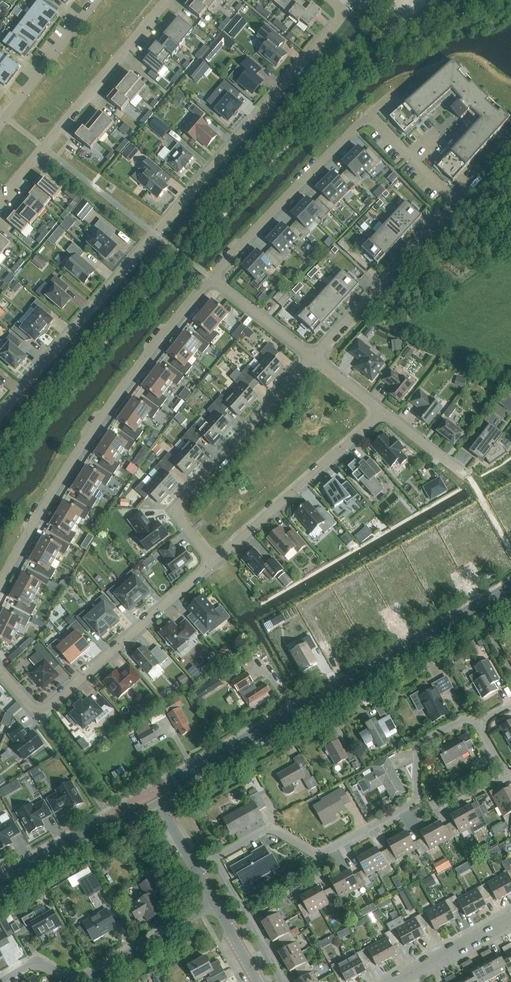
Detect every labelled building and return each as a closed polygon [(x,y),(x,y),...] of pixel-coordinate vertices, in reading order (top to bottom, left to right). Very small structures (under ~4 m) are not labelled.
[(47,7),(50,3),(45,0),(31,0),(37,5),(33,10),(49,23),(51,20),(52,21),(57,15),(47,7)] [(196,0),(191,0),(185,6),(200,18),(207,10),(209,11),(196,0)] [(209,11),(217,2),(215,0),(196,0),(209,11)] [(287,0),(273,0),(272,1),(281,8),(287,0)] [(302,1),(301,0),(287,0),(281,8),(289,15),(302,1)] [(310,8),(302,1),(289,15),(298,23),(300,21),(310,8)] [(238,12),(243,6),(239,3),(235,9),(238,12)] [(265,10),(259,5),(256,8),(262,14),(265,10)] [(309,28),(322,13),(313,5),(310,8),(300,21),(309,28)] [(49,23),(33,10),(28,16),(22,11),(20,14),(44,32),(48,26),(47,26),(49,23)] [(270,15),(265,10),(262,14),(267,18),(270,15)] [(44,32),(20,14),(17,17),(24,22),(19,27),(36,40),(38,37),(39,38),(44,32)] [(193,30),(179,17),(171,26),(186,39),(193,30)] [(227,26),(232,20),(228,17),(223,23),(227,26)] [(282,25),(276,20),(273,23),(279,28),(282,25)] [(222,32),(227,26),(223,23),(218,29),(222,32)] [(279,36),(267,25),(257,37),(266,44),(259,53),(260,52),(265,57),(265,58),(270,62),(270,61),(276,66),(275,67),(276,67),(287,54),(287,53),(286,54),(273,43),(278,36),(279,37),(279,36)] [(288,30),(282,25),(279,28),(285,33),(288,30)] [(186,39),(171,26),(164,35),(180,49),(180,48),(179,47),(186,39)] [(36,40),(19,27),(15,33),(9,28),(7,31),(31,49),(35,43),(34,43),(36,40)] [(31,49),(7,31),(5,30),(2,33),(9,38),(4,43),(21,56),(23,53),(26,55),(31,49)] [(290,41),(294,35),(291,32),(286,38),(290,41)] [(209,50),(211,50),(217,56),(224,45),(230,50),(236,44),(224,33),(209,50)] [(180,49),(164,35),(163,35),(165,37),(158,45),(157,43),(156,44),(172,57),(180,49)] [(172,57),(156,44),(149,53),(165,66),(164,64),(171,56),(172,58),(172,57)] [(203,53),(208,47),(205,44),(200,50),(203,53)] [(198,59),(203,53),(200,50),(195,56),(198,59)] [(165,66),(149,53),(150,54),(143,63),(158,75),(165,66)] [(12,78),(17,72),(16,71),(18,68),(1,56),(0,57),(0,69),(12,78)] [(242,66),(231,80),(237,85),(239,82),(252,94),(262,83),(255,76),(260,69),(248,59),(242,66)] [(186,69),(191,63),(187,60),(183,66),(186,69)] [(198,76),(206,65),(199,60),(191,70),(198,76)] [(453,182),(510,119),(481,91),(454,61),(390,118),(404,133),(452,91),(462,102),(459,104),(452,111),(461,120),(468,113),(470,110),(481,120),(438,168),(453,182)] [(179,78),(184,72),(181,68),(175,75),(179,78)] [(0,69),(0,83),(4,86),(6,83),(7,84),(12,78),(0,69)] [(131,74),(124,83),(138,95),(146,86),(131,74)] [(174,83),(179,78),(175,75),(171,80),(174,83)] [(215,92),(218,94),(212,101),(219,107),(216,110),(228,121),(233,116),(234,116),(237,112),(237,111),(242,106),(234,100),(240,94),(225,81),(215,92)] [(138,95),(124,83),(117,91),(115,90),(131,104),(138,95)] [(131,104),(115,90),(107,99),(123,112),(130,104),(131,104)] [(180,91),(175,97),(180,102),(185,95),(180,91)] [(154,108),(159,102),(155,99),(150,105),(154,108)] [(197,138),(207,147),(217,135),(207,127),(207,126),(200,119),(205,114),(193,104),(188,110),(196,116),(183,130),(195,140),(197,138)] [(149,119),(154,113),(150,110),(145,116),(149,119)] [(100,111),(92,121),(106,133),(114,124),(100,111)] [(144,125),(149,119),(145,116),(141,113),(138,116),(142,119),(140,122),(144,125)] [(171,129),(157,117),(148,127),(162,139),(171,129)] [(106,133),(92,121),(85,129),(83,128),(99,142),(106,133)] [(124,123),(119,129),(124,134),(130,128),(124,123)] [(99,142),(83,128),(75,137),(91,150),(98,141),(99,142)] [(124,148),(129,142),(126,139),(121,145),(124,148)] [(184,167),(185,168),(189,164),(188,163),(194,157),(179,143),(164,160),(179,174),(184,167)] [(130,144),(122,154),(129,160),(138,150),(130,144)] [(119,154),(124,148),(121,145),(116,151),(119,154)] [(381,161),(372,151),(367,156),(358,147),(356,149),(355,148),(349,154),(365,170),(369,166),(373,170),(381,161)] [(110,161),(115,155),(111,152),(106,158),(110,161)] [(357,178),(365,170),(349,154),(343,159),(345,160),(342,163),(351,172),(346,176),(356,186),(361,181),(357,178)] [(139,182),(157,199),(168,186),(157,177),(162,171),(148,159),(140,169),(146,174),(139,182)] [(356,186),(346,176),(342,181),(333,172),(330,175),(329,174),(323,179),(339,195),(343,191),(347,195),(356,186)] [(61,192),(46,178),(38,187),(37,186),(54,201),(61,192)] [(336,199),(339,195),(323,179),(318,185),(319,186),(317,188),(326,197),(321,202),(331,212),(339,203),(336,199)] [(54,201),(37,186),(29,195),(46,208),(44,207),(51,199),(54,201)] [(380,186),(374,193),(379,198),(382,195),(385,191),(380,186)] [(81,199),(68,188),(64,193),(77,204),(81,199)] [(46,208),(29,195),(31,196),(24,205),(38,217),(46,208)] [(331,212),(321,202),(316,207),(307,198),(299,206),(314,221),(318,217),(322,220),(331,212)] [(368,199),(364,203),(369,208),(370,207),(373,204),(368,199)] [(83,221),(93,209),(83,200),(72,213),(83,221)] [(411,206),(406,201),(399,210),(414,224),(422,216),(417,211),(419,210),(413,204),(411,206)] [(38,217),(24,205),(17,213),(15,212),(31,226),(38,217)] [(69,213),(74,208),(70,205),(66,210),(69,213)] [(307,229),(314,221),(299,206),(292,214),(301,223),(296,228),(306,237),(309,233),(310,232),(307,229)] [(64,219),(69,213),(66,210),(61,216),(64,219)] [(414,224),(399,210),(391,218),(407,232),(414,224)] [(31,226),(15,212),(7,221),(22,234),(29,225),(31,226)] [(70,230),(77,220),(70,215),(63,225),(70,230)] [(407,232),(391,218),(384,226),(400,240),(407,232)] [(52,229),(57,223),(54,220),(49,226),(52,229)] [(96,235),(89,243),(106,258),(108,256),(110,258),(114,253),(112,251),(116,247),(107,239),(110,237),(111,238),(115,232),(101,220),(90,232),(93,234),(94,233),(96,235)] [(306,237),(296,228),(291,233),(282,224),(280,227),(279,225),(273,231),(290,247),(293,243),(297,246),(306,237)] [(400,240),(384,226),(377,234),(392,248),(400,240)] [(59,227),(54,233),(61,238),(66,233),(59,227)] [(45,238),(50,232),(46,229),(41,235),(45,238)] [(286,251),(290,247),(273,231),(268,237),(269,238),(267,241),(276,249),(271,254),(281,263),(290,254),(286,251)] [(309,233),(306,237),(313,244),(316,240),(309,233)] [(392,248),(377,234),(369,242),(385,256),(392,248)] [(0,235),(0,250),(3,253),(11,244),(0,235)] [(40,244),(45,238),(41,235),(36,241),(40,244)] [(342,240),(337,244),(348,253),(352,249),(342,240)] [(385,256),(369,242),(362,250),(367,254),(365,256),(371,261),(373,260),(378,264),(385,256)] [(65,268),(84,284),(95,271),(80,258),(85,253),(73,243),(67,251),(74,257),(65,268)] [(281,263),(271,254),(267,259),(257,250),(255,253),(254,252),(248,258),(265,273),(273,265),(276,268),(281,263)] [(38,255),(33,261),(40,267),(46,261),(38,255)] [(20,267),(25,261),(21,258),(17,264),(20,267)] [(269,277),(265,273),(248,258),(243,263),(244,265),(242,267),(256,280),(251,285),(257,290),(269,277)] [(15,273),(20,267),(17,264),(12,270),(15,273)] [(343,270),(335,279),(351,293),(359,285),(354,280),(356,279),(349,273),(348,275),(343,270)] [(62,291),(67,286),(56,276),(48,284),(45,282),(36,293),(44,300),(47,297),(62,310),(71,299),(62,291)] [(351,293),(335,279),(328,287),(344,301),(351,293)] [(16,281),(9,288),(14,292),(21,285),(16,281)] [(9,286),(5,283),(0,288),(4,292),(9,286)] [(344,301),(328,287),(321,295),(337,309),(344,301)] [(278,303),(287,293),(282,289),(273,299),(278,303)] [(263,293),(258,299),(262,303),(268,297),(263,293)] [(282,307),(291,297),(287,293),(278,303),(282,307)] [(337,309),(321,295),(314,303),(329,317),(337,309)] [(37,311),(30,319),(47,333),(51,325),(50,324),(53,321),(48,316),(52,311),(37,299),(31,307),(37,311)] [(219,306),(220,305),(215,300),(214,302),(212,301),(203,311),(219,325),(228,314),(219,306)] [(329,317),(314,303),(306,311),(322,325),(329,317)] [(214,331),(219,325),(203,311),(194,321),(203,329),(200,334),(211,343),(218,335),(214,331)] [(322,325),(306,311),(299,319),(304,323),(302,325),(308,331),(310,329),(315,333),(322,325)] [(47,333),(30,319),(24,326),(18,321),(11,329),(26,341),(30,336),(35,341),(38,338),(39,338),(47,333)] [(237,339),(245,330),(240,326),(232,335),(237,339)] [(248,328),(243,333),(248,337),(253,332),(248,328)] [(369,328),(365,335),(368,338),(373,331),(369,328)] [(194,340),(185,332),(177,343),(193,356),(198,350),(203,353),(210,345),(198,335),(194,340)] [(22,343),(11,334),(4,342),(8,346),(0,355),(0,356),(16,370),(21,364),(23,364),(25,361),(25,359),(26,357),(17,349),(22,343)] [(395,349),(404,349),(403,339),(394,339),(395,349)] [(366,374),(365,375),(372,381),(377,374),(376,373),(384,363),(368,351),(370,349),(359,341),(350,352),(361,361),(357,367),(366,374)] [(188,363),(193,356),(177,343),(168,354),(177,361),(174,366),(185,375),(192,366),(188,363)] [(274,358),(279,353),(269,343),(261,352),(266,357),(260,364),(275,377),(284,367),(274,358)] [(409,348),(403,356),(407,359),(413,352),(409,348)] [(275,377),(260,364),(254,370),(249,365),(241,373),(252,383),(256,378),(266,387),(275,377)] [(169,372),(159,365),(151,376),(168,388),(173,382),(177,385),(184,377),(172,367),(169,372)] [(392,388),(388,393),(400,402),(413,385),(402,376),(400,377),(391,370),(383,380),(392,388)] [(248,387),(252,383),(241,373),(234,381),(239,386),(233,393),(248,406),(257,396),(248,387)] [(162,395),(168,388),(151,376),(143,386),(152,394),(148,398),(160,407),(167,399),(162,395)] [(459,377),(457,385),(465,387),(467,379),(459,377)] [(185,389),(180,397),(185,401),(191,393),(185,389)] [(420,410),(416,415),(428,424),(442,407),(420,390),(411,402),(420,410)] [(248,406),(233,393),(227,399),(222,394),(215,402),(225,412),(229,407),(239,416),(248,406)] [(510,398),(510,397),(507,394),(499,403),(504,407),(510,398)] [(144,405),(134,398),(126,409),(143,421),(148,414),(153,418),(159,409),(147,400),(144,405)] [(180,398),(177,403),(182,407),(186,402),(180,398)] [(221,417),(225,412),(215,402),(207,410),(213,415),(207,422),(222,435),(231,425),(221,417)] [(449,418),(456,408),(451,404),(444,414),(449,418)] [(138,428),(143,421),(126,409),(118,420),(128,427),(124,432),(137,441),(143,432),(138,428)] [(179,413),(175,418),(181,424),(185,419),(179,413)] [(446,421),(437,432),(454,445),(463,434),(462,433),(463,432),(457,427),(456,428),(446,421)] [(222,435),(207,422),(201,428),(196,423),(188,431),(199,441),(203,436),(212,445),(222,435)] [(507,453),(495,436),(499,431),(490,424),(469,451),(478,458),(482,453),(490,465),(507,453)] [(156,430),(152,436),(157,440),(161,434),(156,430)] [(194,446),(199,441),(188,431),(181,440),(186,444),(180,451),(195,464),(204,455),(194,446)] [(120,439),(110,432),(102,443),(120,455),(124,448),(129,451),(135,442),(123,434),(120,439)] [(401,451),(403,449),(393,438),(391,440),(385,434),(372,446),(390,467),(397,461),(400,465),(407,459),(401,451)] [(115,462),(120,455),(102,443),(95,454),(105,461),(101,466),(114,474),(120,465),(115,462)] [(157,446),(152,451),(156,455),(161,450),(157,446)] [(195,464),(180,451),(174,457),(169,453),(162,461),(172,470),(176,465),(186,474),(195,464)] [(150,453),(146,459),(151,462),(155,456),(150,453)] [(139,455),(134,463),(138,466),(143,459),(139,455)] [(355,461),(348,467),(354,474),(352,476),(358,483),(360,481),(372,494),(381,486),(375,478),(377,477),(376,476),(382,471),(370,458),(365,463),(364,462),(359,465),(355,461)] [(168,475),(172,470),(162,461),(154,469),(159,473),(153,480),(168,494),(177,484),(168,475)] [(97,473),(87,466),(79,478),(97,489),(102,482),(107,485),(113,476),(100,468),(97,473)] [(448,491),(440,477),(422,487),(431,501),(441,496),(448,491)] [(93,496),(97,489),(79,478),(72,489),(82,496),(79,501),(92,509),(98,499),(93,496)] [(335,479),(324,489),(329,498),(328,499),(332,503),(335,507),(344,502),(347,505),(359,495),(347,482),(341,487),(335,479)] [(168,494),(153,480),(148,486),(142,482),(135,490),(145,499),(150,495),(159,503),(168,494)] [(75,508),(65,502),(58,513),(75,524),(80,517),(85,520),(91,510),(78,503),(75,508)] [(320,516),(308,502),(301,508),(300,509),(295,514),(312,532),(319,526),(325,533),(337,523),(326,511),(320,516)] [(168,535),(158,522),(151,527),(140,512),(129,520),(140,535),(137,538),(147,551),(168,535)] [(71,531),(75,524),(58,513),(51,525),(61,531),(58,536),(71,544),(76,534),(71,531)] [(289,537),(280,527),(267,538),(284,557),(295,548),(298,552),(306,545),(295,532),(289,537)] [(54,543),(43,537),(37,549),(55,559),(59,552),(64,555),(70,545),(57,538),(54,543)] [(191,560),(182,548),(177,552),(175,549),(171,542),(160,551),(166,559),(164,561),(174,573),(191,560)] [(82,544),(79,550),(85,553),(88,548),(82,544)] [(51,567),(55,559),(37,549),(30,561),(40,567),(38,572),(51,579),(56,570),(51,567)] [(267,564),(255,549),(249,555),(248,554),(247,556),(243,560),(257,576),(263,571),(271,580),(283,569),(273,559),(267,564)] [(78,550),(75,556),(81,559),(84,553),(78,550)] [(152,556),(142,563),(146,568),(156,561),(152,556)] [(143,578),(135,568),(127,575),(132,581),(126,586),(139,601),(142,599),(144,600),(150,594),(139,582),(143,578)] [(34,579),(23,574),(17,586),(35,595),(39,588),(45,591),(47,587),(50,581),(36,574),(34,579)] [(279,579),(283,584),(290,578),(286,574),(279,579)] [(50,581),(47,587),(62,595),(65,589),(59,585),(52,582),(50,581)] [(31,603),(35,595),(17,586),(10,598),(21,603),(18,608),(32,615),(37,606),(31,603)] [(139,601),(126,586),(120,591),(115,586),(106,593),(115,603),(119,599),(131,612),(137,606),(136,604),(139,601)] [(100,607),(95,611),(109,628),(112,625),(113,627),(120,621),(112,612),(116,608),(104,594),(95,601),(100,607)] [(226,614),(221,607),(215,611),(202,596),(196,602),(189,609),(199,620),(194,625),(204,636),(209,631),(210,632),(224,620),(228,616),(226,614)] [(109,628),(95,611),(89,616),(85,610),(76,618),(89,632),(93,628),(101,637),(107,632),(106,630),(109,628)] [(4,611),(0,619),(0,624),(17,632),(20,624),(26,627),(31,617),(17,611),(15,616),(4,611)] [(172,622),(160,633),(167,641),(167,644),(169,646),(171,646),(176,652),(177,650),(180,651),(182,651),(184,650),(185,648),(186,646),(185,643),(188,641),(188,640),(196,632),(186,620),(177,628),(172,622)] [(72,635),(67,640),(80,656),(90,647),(81,636),(86,632),(76,621),(67,629),(72,635)] [(17,632),(0,624),(0,639),(11,644),(17,632)] [(316,647),(310,636),(297,643),(300,648),(292,653),(303,673),(317,665),(309,651),(316,647)] [(80,656),(67,640),(61,645),(57,640),(47,648),(56,658),(61,653),(71,664),(80,656)] [(33,676),(31,677),(35,682),(36,681),(43,688),(58,675),(48,664),(53,659),(39,642),(33,648),(37,652),(29,659),(37,667),(30,673),(33,676)] [(168,658),(158,646),(150,653),(144,647),(133,657),(148,674),(158,665),(159,666),(168,658)] [(24,652),(20,648),(10,656),(14,660),(24,652)] [(227,648),(221,654),(225,658),(231,653),(227,648)] [(478,673),(471,677),(474,682),(478,690),(479,689),(484,698),(498,691),(495,687),(496,687),(494,683),(494,684),(492,680),(490,681),(487,675),(494,671),(488,659),(475,667),(478,673)] [(120,676),(116,671),(104,682),(119,698),(131,688),(130,687),(140,678),(130,667),(120,676)] [(253,682),(251,678),(247,673),(232,682),(238,691),(240,690),(243,696),(242,696),(250,707),(268,695),(267,693),(270,691),(266,684),(257,690),(252,682),(253,682)] [(185,675),(178,680),(182,687),(190,683),(185,675)] [(216,676),(209,681),(215,691),(222,686),(216,676)] [(420,692),(412,696),(417,705),(422,702),(432,719),(447,711),(439,695),(446,691),(440,681),(433,685),(435,688),(422,695),(420,692)] [(151,694),(143,701),(149,709),(158,701),(151,694)] [(84,705),(81,702),(76,707),(77,708),(67,717),(74,725),(78,722),(84,729),(94,720),(97,723),(113,710),(102,698),(95,705),(90,699),(84,705)] [(174,703),(173,702),(164,707),(167,713),(177,707),(174,703)] [(390,712),(385,703),(376,708),(380,717),(390,712)] [(189,723),(182,713),(179,708),(168,715),(171,720),(176,730),(178,729),(182,736),(190,731),(187,724),(189,723)] [(378,725),(376,722),(368,727),(369,730),(360,735),(366,745),(375,740),(378,746),(387,741),(386,739),(398,732),(390,718),(378,725)] [(501,728),(508,739),(507,740),(510,746),(510,723),(501,728)] [(151,729),(151,730),(148,724),(136,731),(144,745),(156,738),(151,729)] [(41,741),(42,741),(36,734),(35,734),(33,732),(28,735),(21,726),(9,735),(17,744),(14,746),(24,759),(31,753),(32,754),(36,751),(36,750),(43,744),(41,741)] [(468,750),(475,747),(466,731),(441,745),(446,753),(440,756),(447,768),(470,754),(468,750)] [(338,741),(326,748),(327,750),(326,752),(328,756),(330,756),(335,765),(347,758),(350,762),(355,759),(349,748),(344,751),(338,741)] [(477,759),(472,762),(476,769),(487,764),(484,758),(478,761),(477,759)] [(363,781),(358,784),(362,793),(371,788),(371,789),(384,781),(393,797),(401,792),(397,785),(398,784),(388,766),(391,765),(387,759),(374,766),(378,772),(373,775),(366,779),(363,781)] [(292,784),(302,778),(309,790),(318,786),(314,778),(312,779),(305,766),(300,769),(297,764),(278,775),(285,787),(283,789),(285,793),(287,795),(289,794),(294,792),(295,790),(295,788),(292,784)] [(36,767),(29,771),(33,779),(40,774),(36,767)] [(0,788),(4,796),(23,788),(19,779),(0,788)] [(78,795),(79,794),(76,789),(75,790),(71,782),(57,790),(58,793),(48,799),(55,812),(66,806),(69,811),(83,803),(78,795)] [(498,807),(510,800),(510,789),(510,787),(505,790),(502,785),(489,792),(492,797),(493,797),(498,807)] [(343,805),(349,802),(342,789),(322,800),(323,802),(314,807),(325,826),(338,819),(335,814),(345,809),(343,805)] [(258,811),(266,807),(258,792),(258,793),(251,797),(250,797),(253,802),(226,817),(235,833),(262,818),(258,811)] [(498,807),(503,816),(503,817),(506,822),(510,819),(510,800),(498,807)] [(40,820),(51,814),(44,802),(33,808),(31,805),(18,813),(22,821),(21,821),(24,826),(25,826),(30,833),(33,832),(33,833),(41,828),(40,827),(44,825),(40,820)] [(486,820),(479,807),(473,810),(471,805),(461,810),(470,828),(473,833),(488,825),(485,820),(486,820)] [(470,828),(461,810),(451,816),(453,821),(449,824),(455,836),(461,834),(460,833),(470,828)] [(506,822),(492,830),(495,835),(509,827),(510,830),(510,819),(506,822)] [(12,844),(9,839),(19,832),(12,820),(2,826),(0,823),(0,851),(12,844)] [(455,836),(449,824),(443,827),(441,821),(431,827),(440,844),(449,839),(450,840),(455,836)] [(440,844),(431,827),(421,832),(423,838),(418,840),(425,853),(431,850),(430,849),(440,844)] [(425,853),(418,840),(413,843),(407,832),(397,837),(407,854),(416,849),(420,856),(425,853)] [(407,854),(397,837),(387,842),(390,848),(385,850),(392,863),(397,860),(397,859),(407,854)] [(256,880),(278,867),(272,856),(270,857),(264,847),(252,853),(254,855),(245,860),(244,859),(238,863),(238,864),(232,868),(236,876),(238,874),(246,887),(256,881),(256,880)] [(499,847),(493,851),(496,857),(502,853),(499,847)] [(392,863),(385,850),(380,853),(377,848),(367,853),(376,871),(386,865),(386,866),(392,863)] [(376,871),(367,853),(357,859),(363,870),(358,873),(365,885),(371,882),(367,876),(376,871)] [(304,854),(296,859),(300,866),(308,861),(304,854)] [(448,858),(441,862),(445,869),(451,865),(448,858)] [(510,893),(510,867),(507,860),(501,863),(507,873),(498,878),(507,895),(510,893)] [(469,863),(462,867),(466,874),(473,870),(469,863)] [(424,869),(418,873),(422,880),(428,877),(424,869)] [(365,885),(358,873),(353,876),(350,870),(340,876),(350,893),(359,888),(360,888),(365,885)] [(101,890),(93,875),(87,879),(95,893),(101,890)] [(350,893),(340,876),(330,881),(333,886),(328,889),(335,902),(341,899),(340,898),(350,893)] [(396,877),(392,879),(398,889),(402,887),(396,877)] [(427,878),(422,881),(426,889),(431,886),(427,878)] [(507,895),(498,878),(488,883),(487,882),(482,885),(489,898),(494,895),(497,901),(507,895)] [(152,894),(159,890),(152,879),(141,885),(147,896),(138,902),(138,903),(130,907),(137,919),(145,914),(148,920),(162,911),(152,894)] [(484,901),(489,898),(482,885),(476,888),(477,889),(467,894),(477,911),(487,906),(484,901)] [(335,902),(328,889),(323,892),(320,887),(310,892),(319,909),(329,904),(330,905),(332,903),(335,909),(338,907),(335,902)] [(319,909),(310,892),(300,897),(303,903),(298,906),(305,918),(310,915),(310,914),(319,909)] [(477,911),(467,894),(458,899),(455,895),(450,898),(457,911),(462,908),(467,917),(477,911)] [(452,913),(457,911),(450,898),(445,901),(445,902),(435,907),(445,924),(455,919),(452,913)] [(262,922),(267,932),(284,922),(279,913),(280,913),(276,907),(264,914),(267,919),(262,922)] [(366,907),(361,910),(364,916),(369,914),(366,907)] [(445,924),(435,907),(426,912),(425,912),(420,914),(427,927),(432,924),(435,930),(445,924)] [(116,926),(106,908),(91,917),(91,918),(83,923),(84,924),(78,927),(79,929),(80,930),(82,931),(83,932),(85,932),(87,932),(88,931),(94,941),(104,936),(103,934),(116,926)] [(379,910),(372,914),(373,918),(380,919),(382,917),(379,910)] [(61,925),(53,911),(38,919),(34,912),(22,919),(26,927),(31,924),(39,938),(61,925)] [(422,930),(427,927),(420,914),(414,917),(415,918),(405,923),(415,941),(425,935),(422,930)] [(310,915),(305,918),(308,924),(313,920),(310,915)] [(368,916),(364,918),(364,919),(366,923),(367,925),(372,923),(368,916)] [(290,932),(284,922),(267,932),(273,942),(278,939),(281,944),(293,937),(290,932)] [(20,930),(16,923),(11,925),(15,933),(20,930)] [(415,941),(405,923),(396,928),(395,928),(390,931),(397,943),(402,941),(405,946),(415,941)] [(392,946),(397,943),(390,931),(384,934),(387,938),(377,943),(386,960),(396,955),(392,946)] [(9,943),(3,932),(0,933),(0,948),(9,943)] [(296,942),(293,937),(281,944),(284,949),(279,952),(284,962),(301,952),(296,943),(296,942)] [(326,938),(318,942),(322,948),(329,944),(326,938)] [(386,960),(377,943),(367,948),(361,951),(368,963),(373,961),(376,966),(386,960)] [(507,946),(502,948),(507,957),(502,959),(502,960),(508,970),(507,970),(510,975),(510,974),(510,953),(507,946)] [(502,960),(502,959),(500,955),(495,958),(490,949),(485,951),(498,975),(507,970),(508,970),(502,960)] [(363,966),(368,963),(361,951),(356,954),(357,954),(347,960),(356,977),(366,971),(363,966)] [(498,975),(485,951),(481,954),(485,963),(480,965),(489,981),(498,975)] [(307,962),(301,952),(284,962),(290,972),(295,969),(298,974),(310,967),(307,961),(307,962)] [(209,973),(212,978),(224,972),(218,961),(210,965),(205,957),(188,966),(196,980),(209,973)] [(480,965),(476,968),(471,959),(466,962),(477,981),(486,981),(489,981),(480,965)] [(347,960),(337,965),(337,964),(331,967),(338,980),(343,977),(346,981),(356,977),(347,960)] [(466,962),(461,964),(468,977),(464,980),(465,981),(477,981),(466,962)] [(310,967),(298,974),(301,979),(296,981),(318,981),(313,972),(310,967)] [(228,978),(224,972),(212,978),(207,981),(208,981),(221,981),(228,978)] [(454,974),(449,976),(452,981),(458,981),(454,974)]
